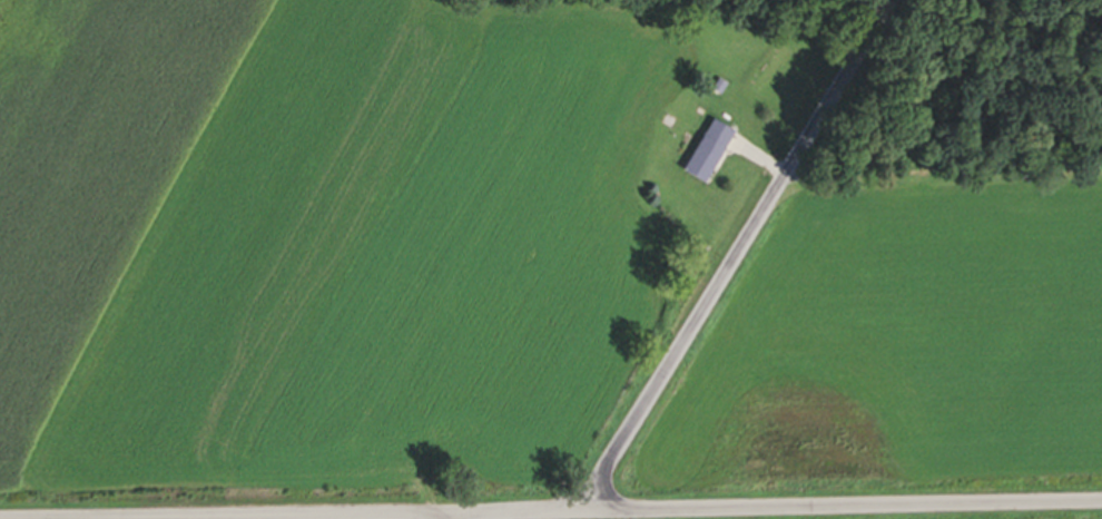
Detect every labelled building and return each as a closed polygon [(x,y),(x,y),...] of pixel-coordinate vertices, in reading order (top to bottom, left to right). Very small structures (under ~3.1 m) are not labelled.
[(705,186),(733,133),(712,121),(683,174),(705,186)]
